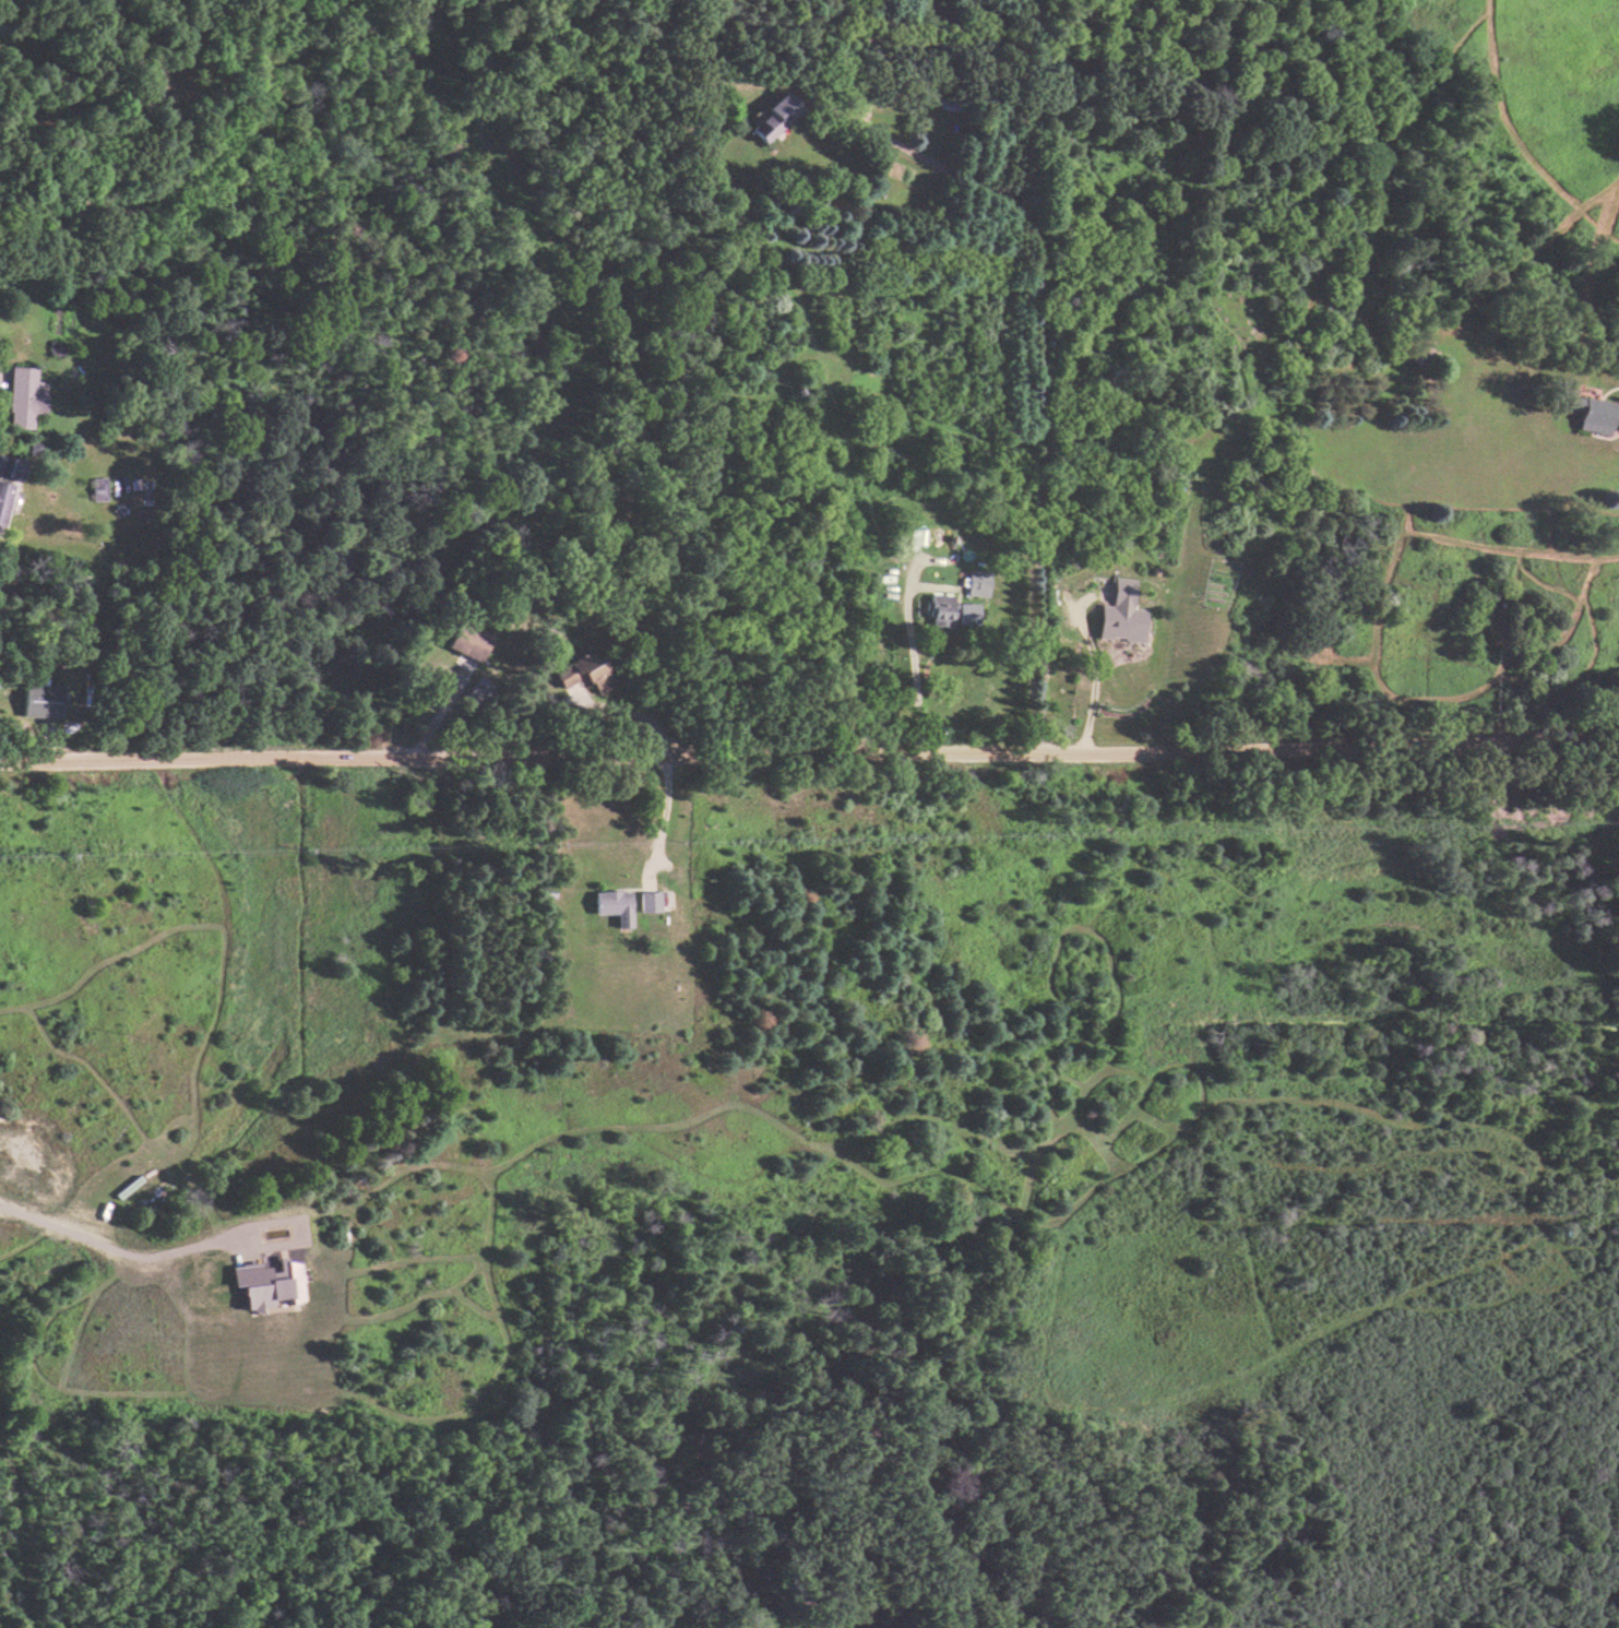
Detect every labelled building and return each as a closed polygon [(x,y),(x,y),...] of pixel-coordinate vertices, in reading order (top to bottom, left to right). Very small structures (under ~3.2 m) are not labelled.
[(798,108),(782,90),(762,109),(764,112),(746,129),(760,143),(798,108)] [(43,416),(44,393),(37,393),(37,381),(33,381),(33,367),(8,366),(6,428),(30,428),(30,416),(43,416)] [(1564,408),(1578,411),(1575,429),(1608,435),(1613,402),(1566,394),(1564,408)] [(0,455),(0,476),(18,479),(21,458),(0,455)] [(104,499),(103,476),(88,477),(89,500),(104,499)] [(1,527),(11,484),(0,481),(0,527),(1,527)] [(985,596),(987,571),(965,570),(964,595),(985,596)] [(1145,609),(1131,607),(1134,580),(1111,577),(1109,605),(1099,604),(1096,637),(1142,641),(1145,609)] [(950,595),(926,594),(926,626),(949,627),(950,595)] [(954,624),(975,624),(975,603),(955,603),(954,624)] [(488,633),(453,621),(444,648),(479,660),(488,633)] [(612,685),(597,655),(591,658),(587,651),(546,672),(556,690),(583,676),(593,695),(612,685)] [(60,686),(22,685),(21,716),(60,717),(60,686)] [(591,891),(591,914),(613,913),(614,928),(628,927),(627,890),(591,891)] [(636,911),(658,911),(657,891),(636,892),(636,911)] [(226,1265),(228,1286),(239,1284),(242,1311),(269,1308),(268,1299),(285,1297),(286,1303),(299,1301),(294,1261),(282,1263),(281,1256),(272,1257),(273,1267),(255,1269),(254,1262),(226,1265)]
